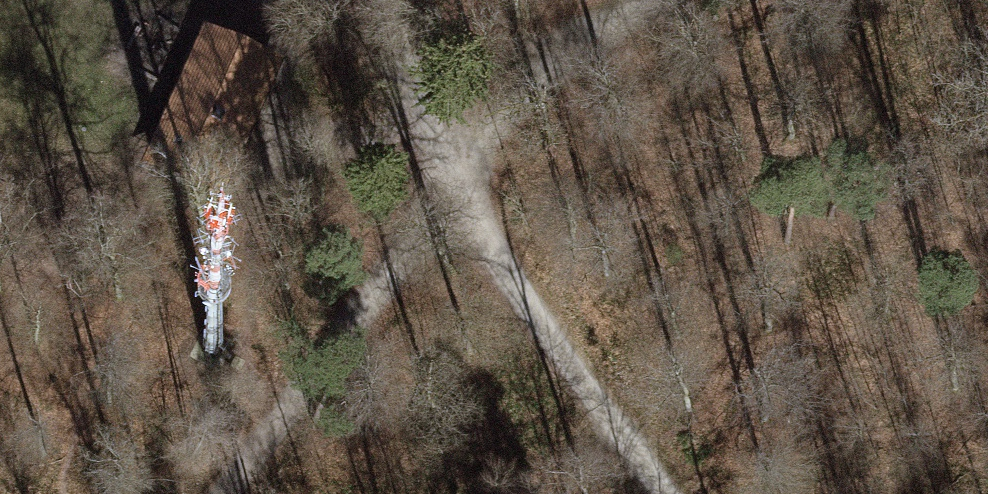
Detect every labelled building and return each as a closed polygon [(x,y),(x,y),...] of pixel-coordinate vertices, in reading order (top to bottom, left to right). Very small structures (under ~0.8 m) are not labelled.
[(285,64),(205,28),(144,167),(224,202),(285,64)]
